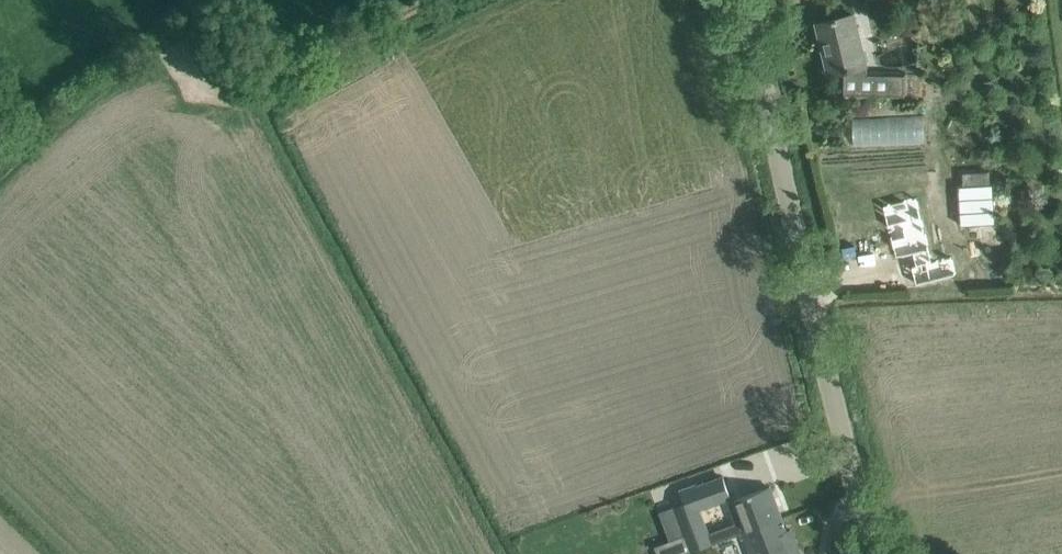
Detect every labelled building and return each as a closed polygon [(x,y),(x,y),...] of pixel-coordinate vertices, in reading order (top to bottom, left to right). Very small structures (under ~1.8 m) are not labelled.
[(867,72),(853,15),(817,23),(829,75),(843,71),(842,97),(906,98),(907,73),(867,72)] [(924,215),(923,194),(835,197),(836,218),(924,215)] [(951,273),(971,273),(971,254),(950,255),(951,273)] [(721,482),(699,489),(705,507),(727,499),(721,482)] [(786,531),(770,487),(729,503),(745,547),(786,531)] [(786,531),(745,547),(748,553),(800,553),(790,529),(786,531)]
